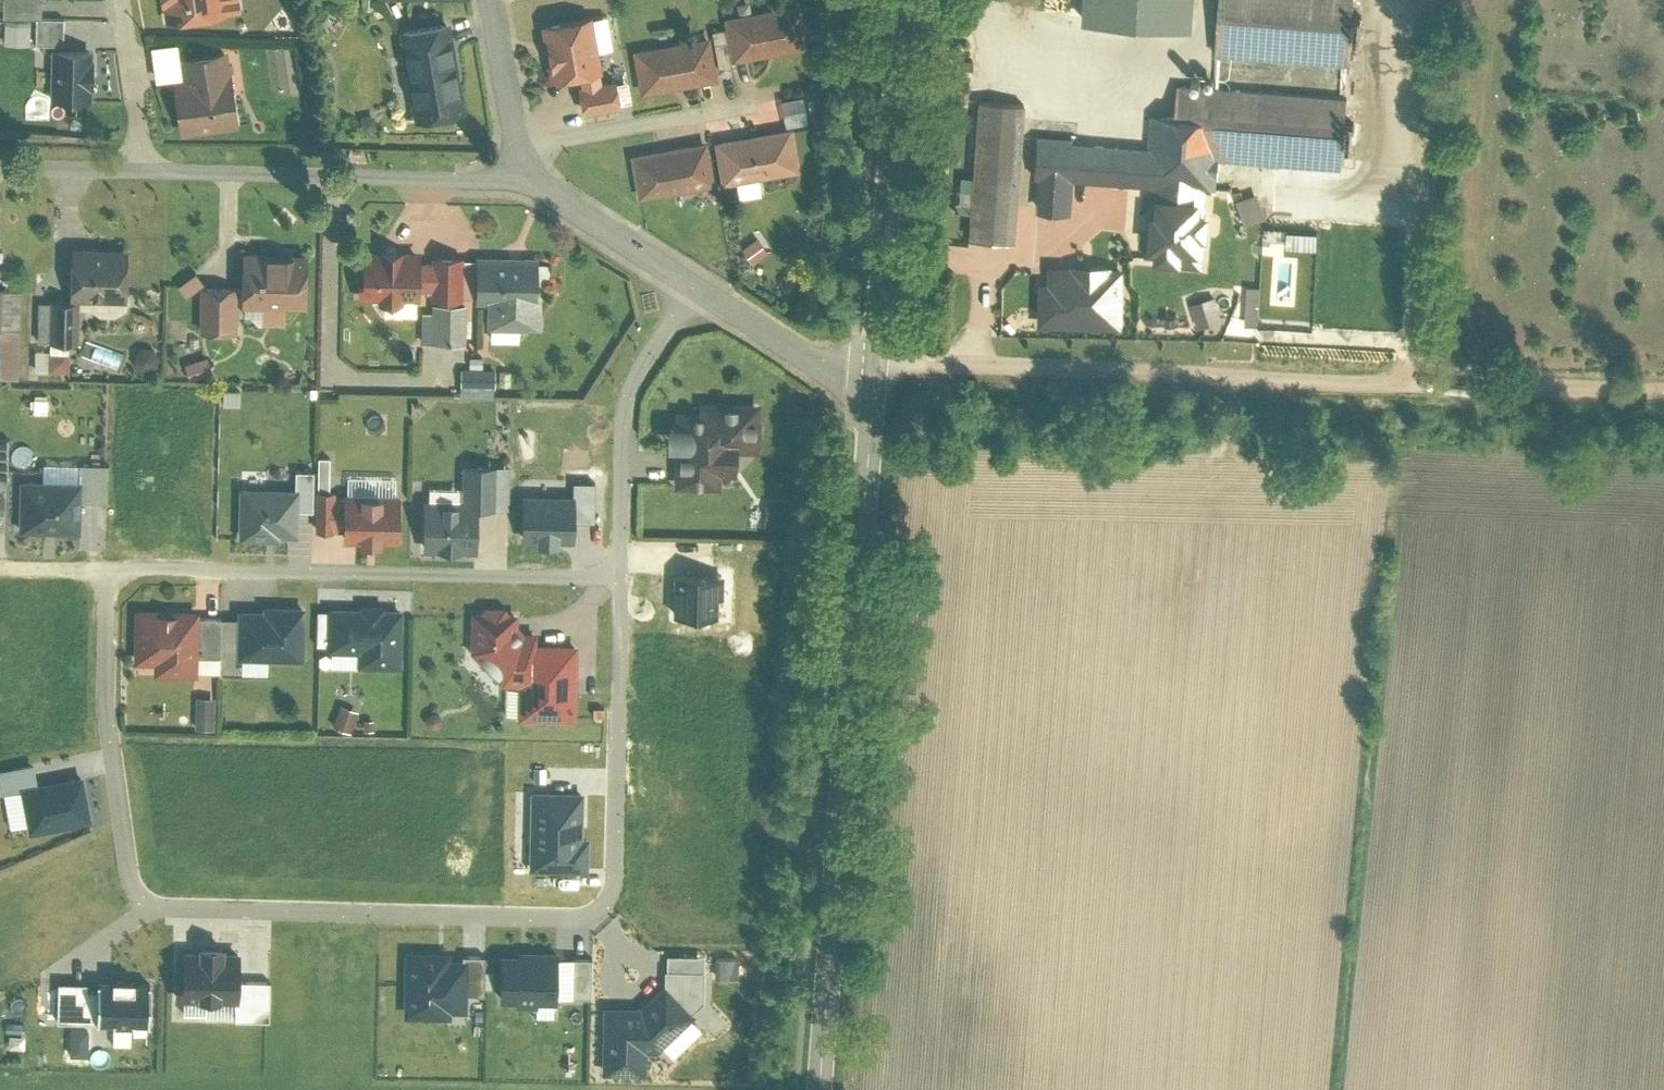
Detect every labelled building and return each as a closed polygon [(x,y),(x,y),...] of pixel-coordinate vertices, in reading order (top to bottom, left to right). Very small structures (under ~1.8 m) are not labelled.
[(0,13),(40,15),(41,0),(1,0),(0,13)] [(161,26),(238,17),(236,0),(158,0),(161,26)] [(1081,15),(1193,25),(1195,0),(1082,0),(1081,15)] [(1211,42),(1209,61),(1350,73),(1356,0),(1214,0),(1211,42)] [(729,13),(736,55),(809,43),(801,1),(729,13)] [(575,108),(619,101),(616,79),(595,82),(585,15),(540,22),(549,76),(570,73),(575,108)] [(45,47),(42,98),(85,101),(88,50),(59,48),(60,24),(12,21),(11,45),(45,47)] [(381,28),(393,120),(447,113),(444,90),(473,86),(465,26),(436,30),(435,21),(381,28)] [(704,27),(705,35),(632,46),(638,90),(718,79),(716,69),(733,66),(727,24),(704,27)] [(184,78),(190,127),(249,119),(238,43),(191,50),(189,34),(154,39),(159,81),(184,78)] [(971,106),(961,234),(1014,238),(1019,180),(1037,181),(1034,216),(1065,219),(1069,178),(1145,184),(1140,247),(1203,252),(1211,153),(1337,162),(1341,101),(1175,88),(1173,112),(1145,110),(1142,147),(1020,138),(1022,110),(971,106)] [(708,138),(715,182),(792,169),(785,125),(708,138)] [(624,153),(632,196),(706,182),(698,139),(624,153)] [(1248,220),(1268,214),(1260,189),(1240,196),(1248,220)] [(35,292),(34,343),(75,343),(75,297),(130,297),(130,244),(63,244),(63,292),(35,292)] [(281,304),(311,304),(311,245),(224,244),(223,279),(195,278),(195,335),(238,336),(239,308),(262,308),(262,322),(281,323),(281,304)] [(488,299),(487,318),(538,320),(541,250),(472,248),(470,298),(488,299)] [(404,297),(463,298),(464,253),(431,253),(431,256),(418,256),(418,250),(355,249),(354,297),(378,297),(378,300),(404,300),(404,297)] [(1038,282),(1037,324),(1120,324),(1121,264),(1046,263),(1045,282),(1038,282)] [(15,328),(14,283),(0,284),(0,328),(15,328)] [(1250,309),(1260,310),(1263,284),(1253,283),(1250,309)] [(1217,292),(1193,298),(1200,324),(1224,318),(1217,292)] [(424,306),(424,346),(459,346),(459,306),(424,306)] [(169,364),(193,355),(187,338),(162,348),(169,364)] [(93,357),(118,364),(121,351),(97,344),(93,357)] [(462,364),(463,394),(497,394),(497,364),(462,364)] [(674,457),(674,491),(719,491),(719,479),(735,479),(735,455),(760,455),(760,404),(671,404),(671,431),(663,430),(663,456),(674,457)] [(9,480),(9,439),(0,439),(0,480),(9,480)] [(474,503),(474,514),(506,515),(507,465),(461,465),(460,503),(474,503)] [(105,505),(105,468),(76,468),(76,482),(79,482),(79,505),(105,505)] [(76,482),(16,481),(15,535),(79,536),(79,505),(79,482),(76,482)] [(296,488),(236,487),(236,538),(296,539),(296,488)] [(313,537),(341,537),(341,493),(314,493),(313,537)] [(575,494),(522,493),(522,538),(574,539),(575,494)] [(397,547),(398,497),(342,496),(341,537),(341,546),(397,547)] [(420,556),(475,556),(474,514),(474,503),(460,503),(420,502),(420,556)] [(720,574),(677,572),(675,613),(719,615),(720,574)] [(363,610),(329,609),(328,641),(361,642),(360,659),(400,660),(402,610),(381,610),(381,605),(363,604),(363,610)] [(259,613),(233,612),(231,662),(302,665),(304,609),(260,608),(259,613)] [(195,610),(137,609),(137,656),(158,656),(157,668),(194,669),(195,614),(195,610)] [(575,648),(535,648),(535,638),(523,638),(517,633),(517,615),(466,615),(466,657),(499,690),(516,690),(516,726),(575,726),(575,648)] [(213,694),(198,694),(198,722),(213,722),(213,694)] [(356,707),(342,702),(335,721),(350,726),(356,707)] [(32,767),(0,773),(0,797),(18,793),(18,790),(35,787),(32,767)] [(35,787),(18,790),(18,793),(27,837),(89,825),(80,778),(35,787)] [(584,791),(534,790),(532,865),(591,866),(592,832),(584,832),(584,791)] [(241,950),(184,949),(183,1000),(239,1002),(241,950)] [(455,951),(402,949),(400,1017),(451,1019),(451,1013),(467,1014),(468,963),(455,963),(455,951)] [(558,954),(500,951),(497,1003),(555,1006),(558,954)] [(637,1006),(601,1006),(600,1069),(665,1069),(665,1041),(695,1041),(695,1021),(664,983),(637,1006)] [(93,986),(54,985),(54,1026),(93,1027),(93,986)] [(145,1030),(144,985),(93,986),(93,1027),(94,1031),(145,1030)]
